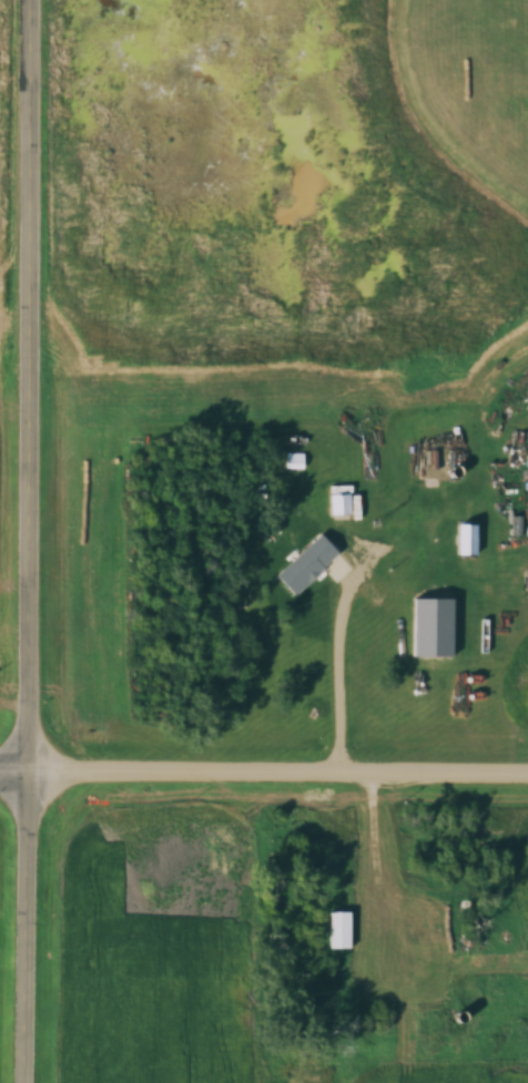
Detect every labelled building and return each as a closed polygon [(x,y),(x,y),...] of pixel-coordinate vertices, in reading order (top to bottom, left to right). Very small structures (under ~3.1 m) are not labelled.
[(441,444),(419,444),(419,481),(441,481),(441,444)] [(505,446),(505,467),(527,467),(527,446),(505,446)] [(348,515),(348,493),(327,493),(327,515),(348,515)] [(522,535),(522,516),(511,516),(511,535),(522,535)] [(463,559),(463,529),(481,529),(483,559),(463,559)] [(283,581),(327,541),(345,560),(301,601),(283,581)] [(422,660),(419,604),(459,603),(460,660),(422,660)] [(352,912),(325,912),(325,950),(352,950),(352,912)]
